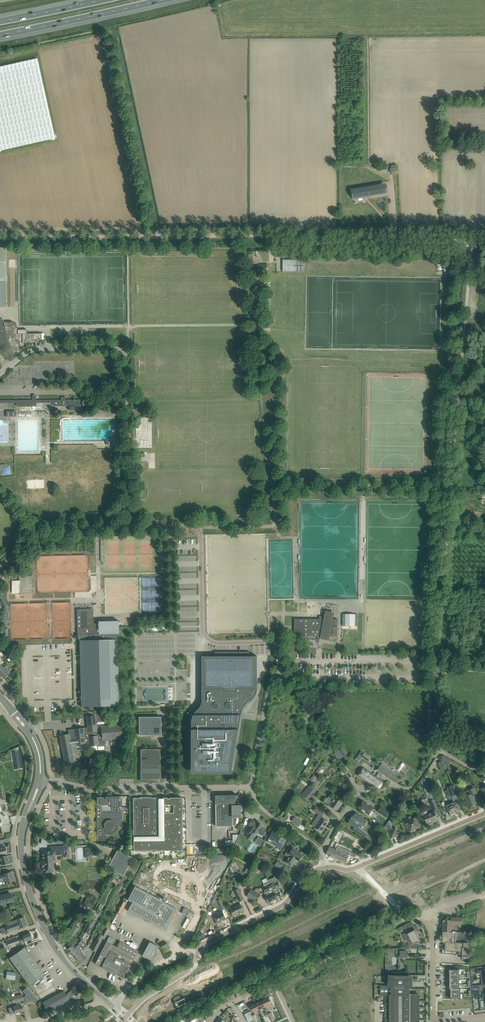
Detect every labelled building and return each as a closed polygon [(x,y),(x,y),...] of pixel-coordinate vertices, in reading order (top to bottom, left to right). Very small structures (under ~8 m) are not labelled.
[(55,138),(37,58),(0,67),(0,150),(55,138)] [(386,183),(351,189),(353,200),(388,194),(386,183)] [(304,259),(283,259),(283,271),(304,272),(304,259)] [(13,322),(3,322),(3,320),(0,320),(0,336),(0,338),(1,341),(2,343),(3,345),(4,347),(5,349),(6,351),(7,353),(8,355),(10,357),(12,356),(17,352),(20,352),(20,348),(20,346),(24,346),(24,343),(32,343),(32,340),(42,340),(42,333),(27,333),(27,329),(18,330),(18,327),(16,327),(16,323),(13,323),(13,322)] [(36,398),(36,395),(32,395),(33,398),(33,400),(0,400),(0,403),(16,403),(16,407),(36,406),(36,403),(36,398)] [(93,612),(90,612),(90,609),(79,609),(79,613),(81,613),(81,627),(79,627),(79,634),(82,634),(99,634),(99,627),(96,627),(96,623),(94,623),(93,612)] [(329,636),(337,636),(338,619),(332,619),(333,613),(326,612),(325,619),(319,619),(295,618),(295,636),(304,636),(316,636),(322,636),(322,637),(329,639),(329,636)] [(119,633),(119,621),(96,621),(96,623),(96,627),(99,627),(99,634),(82,634),(82,640),(80,640),(81,707),(119,706),(117,633),(119,633)] [(232,773),(232,772),(232,770),(232,768),(241,717),(241,715),(242,713),(242,711),(242,710),(243,708),(244,707),(248,702),(251,701),(253,698),(255,697),(256,695),(257,691),(257,688),(257,656),(250,656),(250,652),(215,652),(215,656),(202,656),(202,701),(202,704),(201,705),(201,706),(200,707),(199,708),(196,711),(195,712),(193,717),(192,720),(192,722),(192,773),(232,773)] [(9,670),(9,669),(6,665),(3,667),(0,670),(0,674),(4,678),(8,675),(11,672),(9,670)] [(16,674),(17,673),(17,672),(16,671),(15,670),(14,671),(9,676),(11,678),(16,674)] [(69,734),(60,736),(62,746),(65,764),(75,762),(71,744),(84,743),(84,745),(90,744),(90,746),(90,750),(97,750),(97,746),(103,746),(111,745),(112,745),(112,742),(111,742),(110,739),(122,737),(121,725),(104,726),(103,715),(87,717),(87,718),(88,725),(88,728),(83,728),(75,729),(68,730),(69,734)] [(161,717),(139,717),(139,735),(152,735),(152,736),(162,736),(162,729),(161,729),(161,717)] [(313,757),(317,750),(312,747),(308,754),(313,757)] [(344,747),(340,750),(344,757),(348,754),(344,747)] [(161,749),(140,749),(140,766),(139,766),(139,780),(149,780),(149,779),(161,779),(161,749)] [(359,760),(362,756),(369,761),(371,757),(362,750),(356,758),(359,760)] [(449,764),(452,760),(444,755),(441,756),(444,765),(448,763),(449,764)] [(382,763),(377,770),(389,778),(392,773),(393,771),(382,763)] [(371,773),(370,772),(364,767),(361,771),(358,775),(372,785),(377,777),(376,776),(377,776),(376,776),(371,773)] [(384,781),(379,778),(382,774),(379,772),(376,776),(377,776),(376,776),(377,777),(372,785),(379,789),(382,785),(384,781)] [(426,779),(421,781),(428,797),(429,797),(430,801),(434,810),(438,808),(434,799),(426,779)] [(311,784),(302,794),(309,800),(318,789),(311,784)] [(457,794),(453,785),(447,787),(451,797),(457,794)] [(477,793),(474,788),(473,786),(471,787),(472,789),(468,790),(470,794),(466,796),(467,800),(466,801),(469,807),(477,804),(473,795),(477,793)] [(238,796),(238,795),(237,795),(215,795),(216,795),(216,797),(216,804),(216,826),(233,826),(233,825),(236,825),(237,817),(233,817),(233,814),(241,814),(241,805),(236,805),(236,799),(237,799),(238,798),(239,797),(239,796),(238,796)] [(98,803),(96,803),(97,837),(97,839),(97,841),(102,841),(105,841),(105,832),(108,833),(110,833),(111,832),(113,832),(114,831),(115,829),(116,828),(117,825),(122,825),(122,801),(122,796),(113,796),(111,796),(103,796),(103,798),(102,797),(100,797),(99,797),(97,799),(97,800),(97,801),(97,802),(98,803)] [(342,802),(338,799),(334,796),(331,801),(333,802),(331,805),(337,810),(342,802)] [(162,850),(172,850),(172,797),(170,797),(170,798),(167,798),(163,798),(161,798),(162,850)] [(172,850),(183,850),(182,813),(182,797),(172,797),(172,850)] [(161,798),(158,798),(151,798),(151,799),(147,799),(146,798),(144,799),(141,799),(141,798),(133,798),(134,851),(162,850),(161,798)] [(451,815),(461,810),(456,800),(450,803),(450,804),(447,805),(447,806),(444,807),(444,808),(446,812),(446,813),(449,812),(451,815)] [(363,801),(358,807),(369,815),(372,811),(374,812),(376,810),(374,808),(363,801)] [(321,818),(322,817),(325,812),(316,806),(314,810),(319,814),(317,816),(321,818)] [(381,806),(378,811),(386,817),(389,812),(381,806)] [(428,814),(428,813),(428,812),(425,814),(424,811),(419,813),(423,822),(426,821),(427,823),(435,820),(435,821),(438,820),(436,815),(435,811),(428,814)] [(352,817),(349,823),(355,826),(353,829),(355,831),(356,832),(356,831),(365,837),(367,833),(358,828),(362,822),(366,824),(368,821),(356,814),(353,818),(352,817)] [(295,817),(293,821),(299,826),(301,822),(295,817)] [(322,817),(321,818),(315,827),(322,832),(329,822),(322,817)] [(419,824),(417,820),(416,820),(415,817),(411,819),(411,820),(407,822),(408,824),(405,825),(407,830),(409,833),(416,831),(415,829),(418,828),(418,827),(418,825),(418,824),(419,824)] [(390,819),(384,827),(388,833),(389,833),(391,838),(396,836),(394,832),(393,829),(390,823),(388,824),(388,823),(390,820),(390,819)] [(248,827),(245,831),(247,832),(246,833),(248,834),(247,836),(248,836),(247,836),(248,835),(249,834),(253,837),(256,832),(258,834),(259,833),(262,835),(263,834),(264,835),(266,832),(265,831),(266,829),(263,827),(264,826),(262,825),(259,823),(257,822),(257,823),(253,820),(249,826),(250,827),(249,828),(248,827)] [(273,832),(269,838),(276,842),(275,845),(278,847),(277,849),(280,851),(284,845),(281,843),(284,838),(284,839),(284,838),(273,832),(272,832),(273,832)] [(55,853),(69,853),(69,845),(49,846),(50,851),(42,851),(42,859),(42,868),(43,868),(43,872),(53,871),(53,861),(55,861),(55,853)] [(336,849),(330,847),(327,854),(346,862),(349,855),(350,851),(337,846),(336,849)] [(303,854),(293,848),(289,854),(291,855),(286,862),(291,866),(295,860),(296,858),(298,860),(300,859),(302,856),(303,854)] [(108,867),(123,876),(133,858),(118,849),(108,867)] [(1,862),(2,865),(4,864),(9,863),(7,855),(2,856),(0,856),(0,862),(1,862)] [(286,866),(282,871),(287,875),(291,870),(286,866)] [(8,882),(13,880),(11,872),(4,874),(0,875),(0,882),(5,880),(6,882),(8,882)] [(264,885),(263,886),(264,888),(265,891),(264,892),(265,893),(267,898),(269,902),(277,899),(278,898),(275,891),(275,892),(274,891),(273,890),(271,884),(269,881),(263,883),(264,885)] [(275,891),(278,898),(282,896),(284,895),(284,894),(283,892),(282,892),(281,893),(278,887),(280,887),(278,881),(273,883),(271,884),(273,890),(274,891),(275,892),(275,891)] [(163,901),(153,896),(135,886),(128,899),(132,902),(127,911),(165,930),(170,921),(176,909),(162,901),(163,901)] [(239,888),(234,891),(240,902),(244,900),(239,888)] [(251,889),(247,897),(255,901),(259,893),(251,889)] [(225,908),(221,899),(217,891),(212,903),(213,904),(218,902),(222,910),(225,908)] [(13,901),(11,894),(0,896),(0,903),(13,901)] [(244,911),(242,906),(241,904),(230,909),(234,916),(244,911)] [(226,919),(224,915),(223,911),(213,916),(215,920),(217,924),(221,922),(226,919)] [(22,927),(27,925),(24,917),(19,918),(16,919),(7,923),(8,926),(6,927),(0,929),(2,934),(8,932),(20,928),(22,927)] [(455,927),(458,927),(458,924),(462,924),(462,922),(462,917),(452,917),(452,920),(445,919),(443,921),(443,931),(452,931),(452,926),(455,926),(455,927)] [(83,931),(88,934),(93,923),(88,921),(83,931)] [(73,937),(79,928),(74,925),(69,934),(73,937)] [(410,948),(414,948),(419,949),(419,943),(418,943),(418,940),(420,939),(415,930),(413,931),(412,930),(403,934),(405,939),(407,941),(410,940),(412,944),(409,945),(410,948)] [(206,937),(200,931),(196,938),(199,940),(206,937)] [(442,940),(444,940),(445,942),(445,950),(443,950),(443,953),(445,953),(463,954),(463,959),(470,959),(468,942),(468,937),(475,937),(476,932),(455,931),(452,931),(443,931),(442,940)] [(24,941),(27,940),(32,939),(30,932),(25,934),(22,935),(23,938),(18,939),(18,938),(7,942),(8,946),(19,943),(19,942),(24,941)] [(100,934),(98,937),(97,939),(96,939),(91,949),(95,952),(104,936),(100,934)] [(84,942),(81,939),(80,938),(68,948),(71,952),(84,942)] [(138,951),(121,942),(120,941),(117,947),(106,941),(95,963),(102,967),(101,967),(116,974),(124,978),(138,951)] [(151,960),(159,946),(149,941),(142,955),(151,960)] [(81,951),(86,947),(87,946),(86,945),(84,942),(71,952),(74,956),(80,951),(81,951)] [(25,947),(9,958),(30,986),(45,975),(44,974),(25,948),(25,947)] [(84,960),(86,958),(90,955),(91,953),(86,947),(81,951),(80,951),(74,956),(80,963),(84,960)] [(477,970),(477,974),(481,973),(482,979),(484,978),(484,969),(477,970)] [(398,972),(392,972),(392,976),(389,975),(389,976),(389,985),(388,985),(384,985),(384,995),(390,995),(391,995),(391,998),(390,998),(390,999),(391,999),(391,1002),(391,1003),(390,1003),(391,1003),(391,1007),(390,1007),(391,1007),(391,1011),(390,1011),(391,1011),(391,1015),(390,1015),(391,1015),(391,1019),(390,1019),(391,1019),(391,1021),(419,1021),(418,995),(419,995),(419,994),(409,994),(409,987),(409,986),(410,986),(412,986),(412,976),(410,976),(405,976),(405,972),(398,972)] [(472,985),(472,988),(477,988),(478,988),(479,988),(484,987),(484,978),(482,979),(482,984),(478,985),(472,985)] [(69,1000),(74,994),(76,996),(82,990),(76,984),(70,990),(71,990),(66,995),(64,991),(43,1002),(48,1012),(69,1000)] [(473,988),(474,990),(479,990),(479,991),(483,991),(483,997),(484,997),(484,987),(479,988),(478,988),(477,988),(473,988)] [(27,1002),(33,1001),(34,1002),(37,999),(26,988),(23,991),(25,992),(27,1002)] [(22,994),(14,996),(11,997),(12,1003),(16,1002),(17,1006),(14,1006),(15,1013),(23,1011),(21,1004),(21,1005),(20,1001),(24,1000),(22,994)] [(269,997),(256,1003),(259,1010),(264,1007),(265,1009),(266,1012),(265,1012),(267,1017),(270,1016),(267,1009),(268,1009),(268,1010),(274,1007),(272,1003),(271,1001),(269,997)] [(256,1003),(251,1005),(254,1012),(255,1014),(256,1013),(256,1011),(259,1010),(256,1003)] [(250,1011),(245,1014),(249,1021),(254,1019),(252,1016),(250,1011)]
